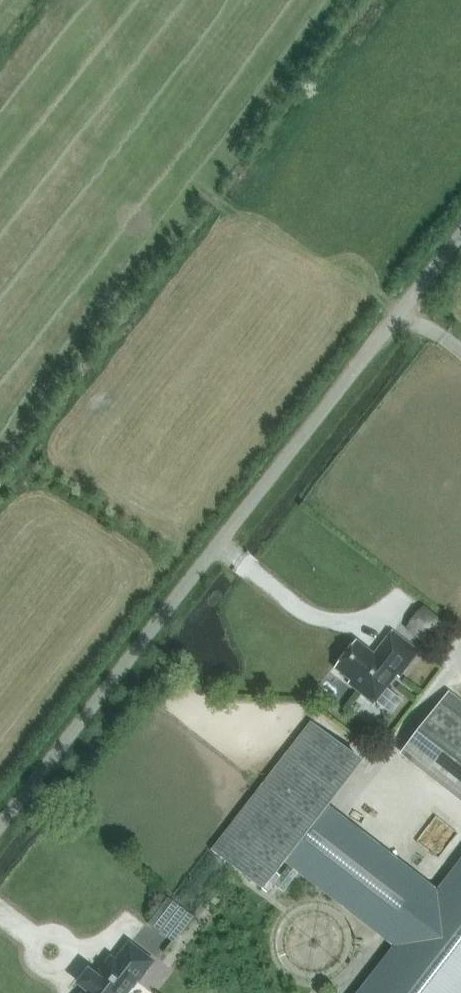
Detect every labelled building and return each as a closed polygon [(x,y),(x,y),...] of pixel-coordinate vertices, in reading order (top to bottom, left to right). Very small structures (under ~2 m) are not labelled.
[(432,603),(413,625),(432,643),(452,621),(432,603)] [(353,681),(350,684),(375,703),(400,671),(402,673),(419,651),(393,631),(374,655),(358,642),(337,669),(353,681)] [(411,753),(460,790),(460,693),(457,690),(411,753)] [(439,896),(325,808),(361,761),(314,724),(215,852),(262,888),(286,857),(400,945),(363,992),(460,992),(460,867),(439,896)] [(177,894),(157,921),(181,939),(201,913),(177,894)] [(137,980),(138,981),(153,961),(130,943),(115,962),(111,958),(97,977),(95,975),(85,988),(87,990),(85,992),(126,992),(137,980)]
